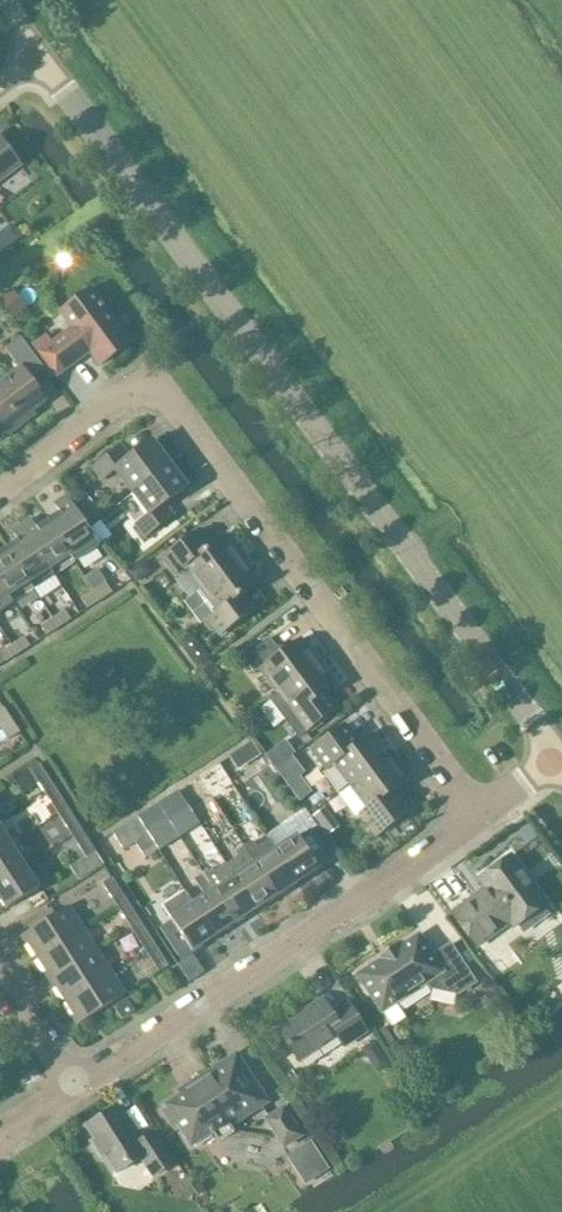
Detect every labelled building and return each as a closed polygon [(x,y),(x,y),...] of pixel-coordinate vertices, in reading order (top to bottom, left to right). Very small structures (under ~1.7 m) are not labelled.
[(20,166),(0,139),(0,181),(20,166)] [(8,244),(3,237),(0,236),(0,251),(8,244)] [(12,319),(13,318),(27,308),(13,289),(12,288),(0,297),(0,302),(12,319)] [(72,328),(51,344),(45,336),(32,346),(55,377),(90,351),(100,365),(130,343),(90,289),(60,312),(72,328)] [(45,400),(28,378),(43,367),(20,336),(4,348),(19,368),(0,383),(0,428),(6,436),(25,421),(22,417),(45,400)] [(131,492),(170,464),(152,440),(130,457),(121,446),(92,468),(101,480),(114,470),(131,492)] [(187,487),(170,464),(131,492),(148,515),(135,525),(144,537),(173,515),(164,504),(187,487)] [(70,556),(74,562),(99,546),(66,495),(54,503),(59,512),(47,520),(70,555),(70,556)] [(70,555),(47,520),(36,527),(31,518),(21,525),(54,575),(74,562),(70,556),(70,555)] [(17,540),(6,547),(33,589),(54,575),(21,525),(11,531),(17,540)] [(189,537),(162,558),(174,573),(183,566),(200,589),(241,559),(223,536),(212,545),(201,529),(189,537)] [(13,602),(33,589),(6,547),(0,551),(0,583),(13,602)] [(241,559),(200,589),(217,612),(208,619),(219,635),(246,615),(257,607),(245,592),(254,585),(258,582),(241,559)] [(13,602),(0,583),(0,611),(13,602)] [(94,591),(99,600),(112,592),(106,583),(94,591)] [(87,608),(99,600),(94,591),(81,599),(87,608)] [(52,618),(58,627),(71,619),(65,610),(52,618)] [(46,635),(58,627),(52,618),(40,626),(46,635)] [(11,645),(17,654),(29,646),(24,637),(11,645)] [(277,692),(317,662),(300,639),(281,653),(269,638),(242,658),(254,674),(260,670),(277,692)] [(17,654),(11,645),(0,652),(0,654),(5,662),(17,654)] [(277,693),(269,699),(297,737),(300,735),(332,712),(320,696),(326,692),(335,685),(317,662),(303,673),(277,692),(277,693)] [(11,720),(4,707),(0,710),(0,727),(11,720)] [(11,720),(0,727),(8,739),(19,732),(11,720)] [(350,786),(388,758),(371,734),(354,747),(339,728),(310,750),(326,770),(333,764),(350,786)] [(243,747),(230,756),(238,768),(258,755),(250,743),(247,744),(243,747)] [(290,757),(274,769),(287,786),(303,774),(290,757)] [(388,758),(350,786),(366,808),(359,814),(374,835),(403,813),(389,793),(395,789),(406,781),(388,758)] [(43,791),(53,785),(39,763),(29,769),(43,791)] [(216,788),(229,780),(219,764),(206,772),(216,788)] [(198,778),(182,789),(183,790),(190,801),(206,791),(199,780),(198,778)] [(58,793),(49,799),(51,803),(58,813),(67,807),(58,793)] [(174,793),(158,804),(159,806),(167,818),(184,808),(174,793)] [(156,834),(171,824),(169,821),(167,818),(159,806),(158,804),(143,814),(144,815),(156,834)] [(81,829),(67,807),(58,813),(72,835),(81,829)] [(313,816),(312,817),(319,826),(330,818),(323,808),(313,816)] [(137,817),(112,833),(123,849),(147,834),(137,817)] [(10,844),(0,827),(0,850),(10,844)] [(95,852),(81,829),(72,835),(86,858),(95,852)] [(275,849),(296,883),(319,868),(317,865),(329,857),(310,829),(298,837),(297,835),(275,849)] [(252,841),(244,847),(276,896),(296,883),(275,849),(267,838),(255,846),(252,841)] [(24,866),(10,844),(0,850),(0,881),(24,866)] [(276,896),(244,847),(235,853),(237,857),(226,864),(255,909),(276,896)] [(515,927),(546,904),(510,856),(479,879),(486,888),(451,914),(475,947),(510,921),(515,927)] [(234,923),(255,909),(226,864),(214,872),(211,868),(202,874),(234,923)] [(24,866),(0,881),(0,899),(6,909),(39,888),(24,866)] [(204,895),(192,903),(214,936),(234,923),(202,874),(194,879),(204,895)] [(112,877),(102,883),(111,898),(121,892),(112,877)] [(191,951),(214,936),(192,903),(184,891),(162,906),(170,918),(171,920),(159,928),(178,956),(190,948),(191,951)] [(37,957),(82,928),(68,905),(22,934),(37,957)] [(131,908),(121,914),(130,928),(140,922),(131,908)] [(140,922),(130,928),(139,941),(149,935),(140,922)] [(82,928),(37,957),(51,979),(96,950),(82,928)] [(379,962),(358,975),(381,1011),(426,981),(430,987),(458,993),(474,982),(450,945),(432,957),(418,936),(401,947),(398,942),(376,957),(379,962)] [(110,972),(96,950),(51,979),(65,1001),(110,972)] [(159,951),(149,957),(159,972),(168,966),(159,951)] [(125,994),(110,972),(65,1001),(79,1023),(125,994)] [(122,1019),(134,1011),(126,999),(114,1007),(122,1019)] [(305,1013),(278,1031),(298,1061),(337,1035),(344,1046),(366,1031),(348,1003),(332,1014),(322,999),(303,1011),(305,1013)] [(168,1109),(164,1111),(174,1126),(178,1124),(191,1144),(211,1131),(227,1121),(230,1125),(265,1102),(235,1055),(180,1091),(182,1095),(166,1106),(168,1109)] [(97,1122),(88,1129),(90,1132),(95,1140),(93,1146),(99,1156),(106,1157),(106,1158),(113,1168),(121,1163),(131,1164),(141,1157),(143,1162),(153,1176),(173,1163),(153,1132),(139,1141),(133,1132),(130,1132),(127,1128),(128,1124),(116,1106),(100,1117),(97,1122)] [(301,1136),(283,1107),(265,1119),(283,1147),(301,1136)]
